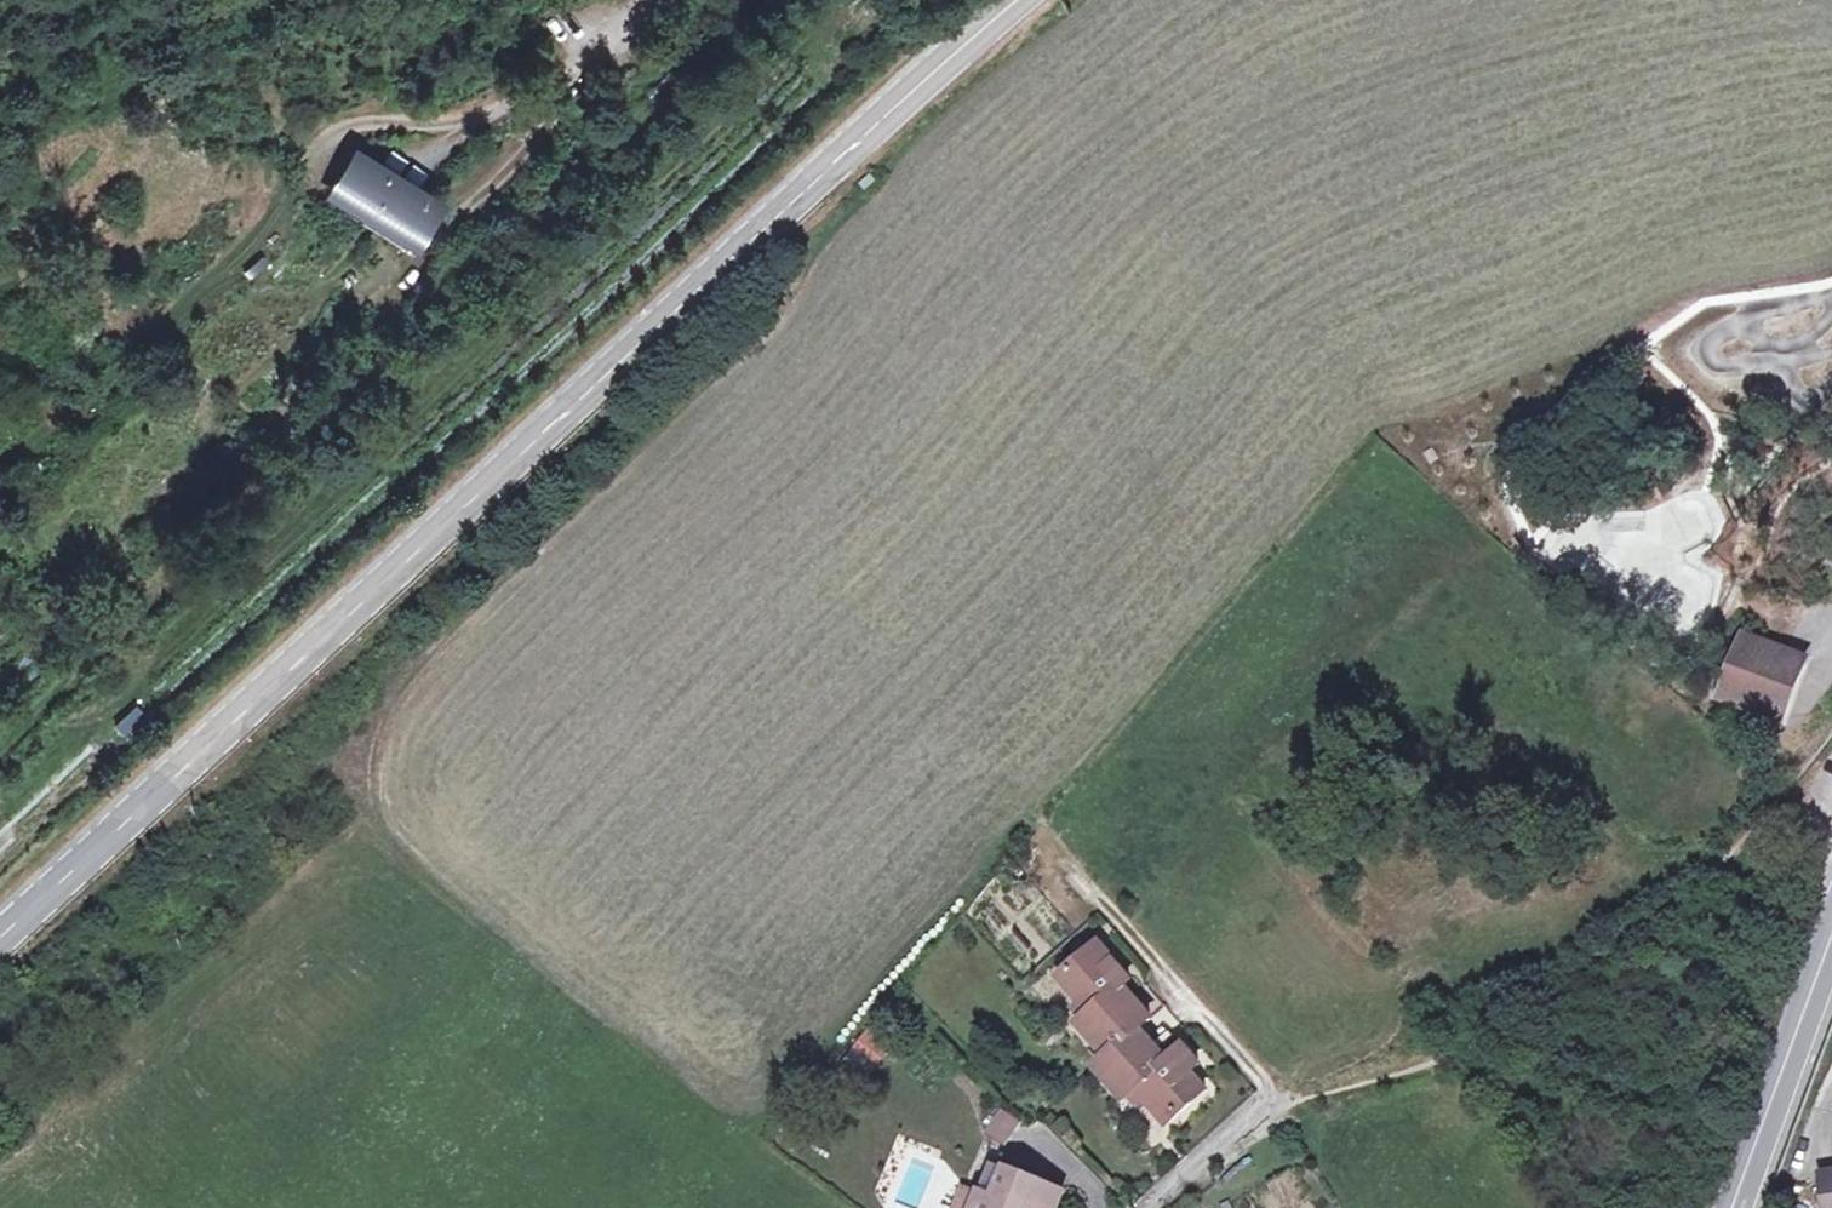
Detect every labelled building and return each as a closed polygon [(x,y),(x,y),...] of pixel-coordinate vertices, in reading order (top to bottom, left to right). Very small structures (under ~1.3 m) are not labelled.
[(329,177),(308,214),(381,257),(403,220),(329,177)] [(1789,721),(1815,654),(1751,629),(1724,696),(1789,721)] [(1126,982),(1094,944),(1058,976),(1088,1011),(1077,1021),(1107,1053),(1135,1028),(1145,1019),(1119,988),(1126,982)] [(870,1028),(848,1049),(866,1068),(888,1048),(870,1028)] [(1163,1059),(1135,1028),(1107,1053),(1097,1060),(1126,1094),(1136,1085),(1168,1120),(1205,1087),(1189,1070),(1196,1063),(1180,1044),(1163,1059)] [(985,1180),(1000,1186),(1012,1156),(997,1151),(985,1180)] [(1069,1179),(1012,1156),(1000,1186),(985,1180),(974,1207),(1037,1207),(1040,1202),(1053,1207),(1057,1207),(1069,1179)] [(1818,1168),(1823,1207),(1831,1207),(1831,1166),(1818,1168)]
